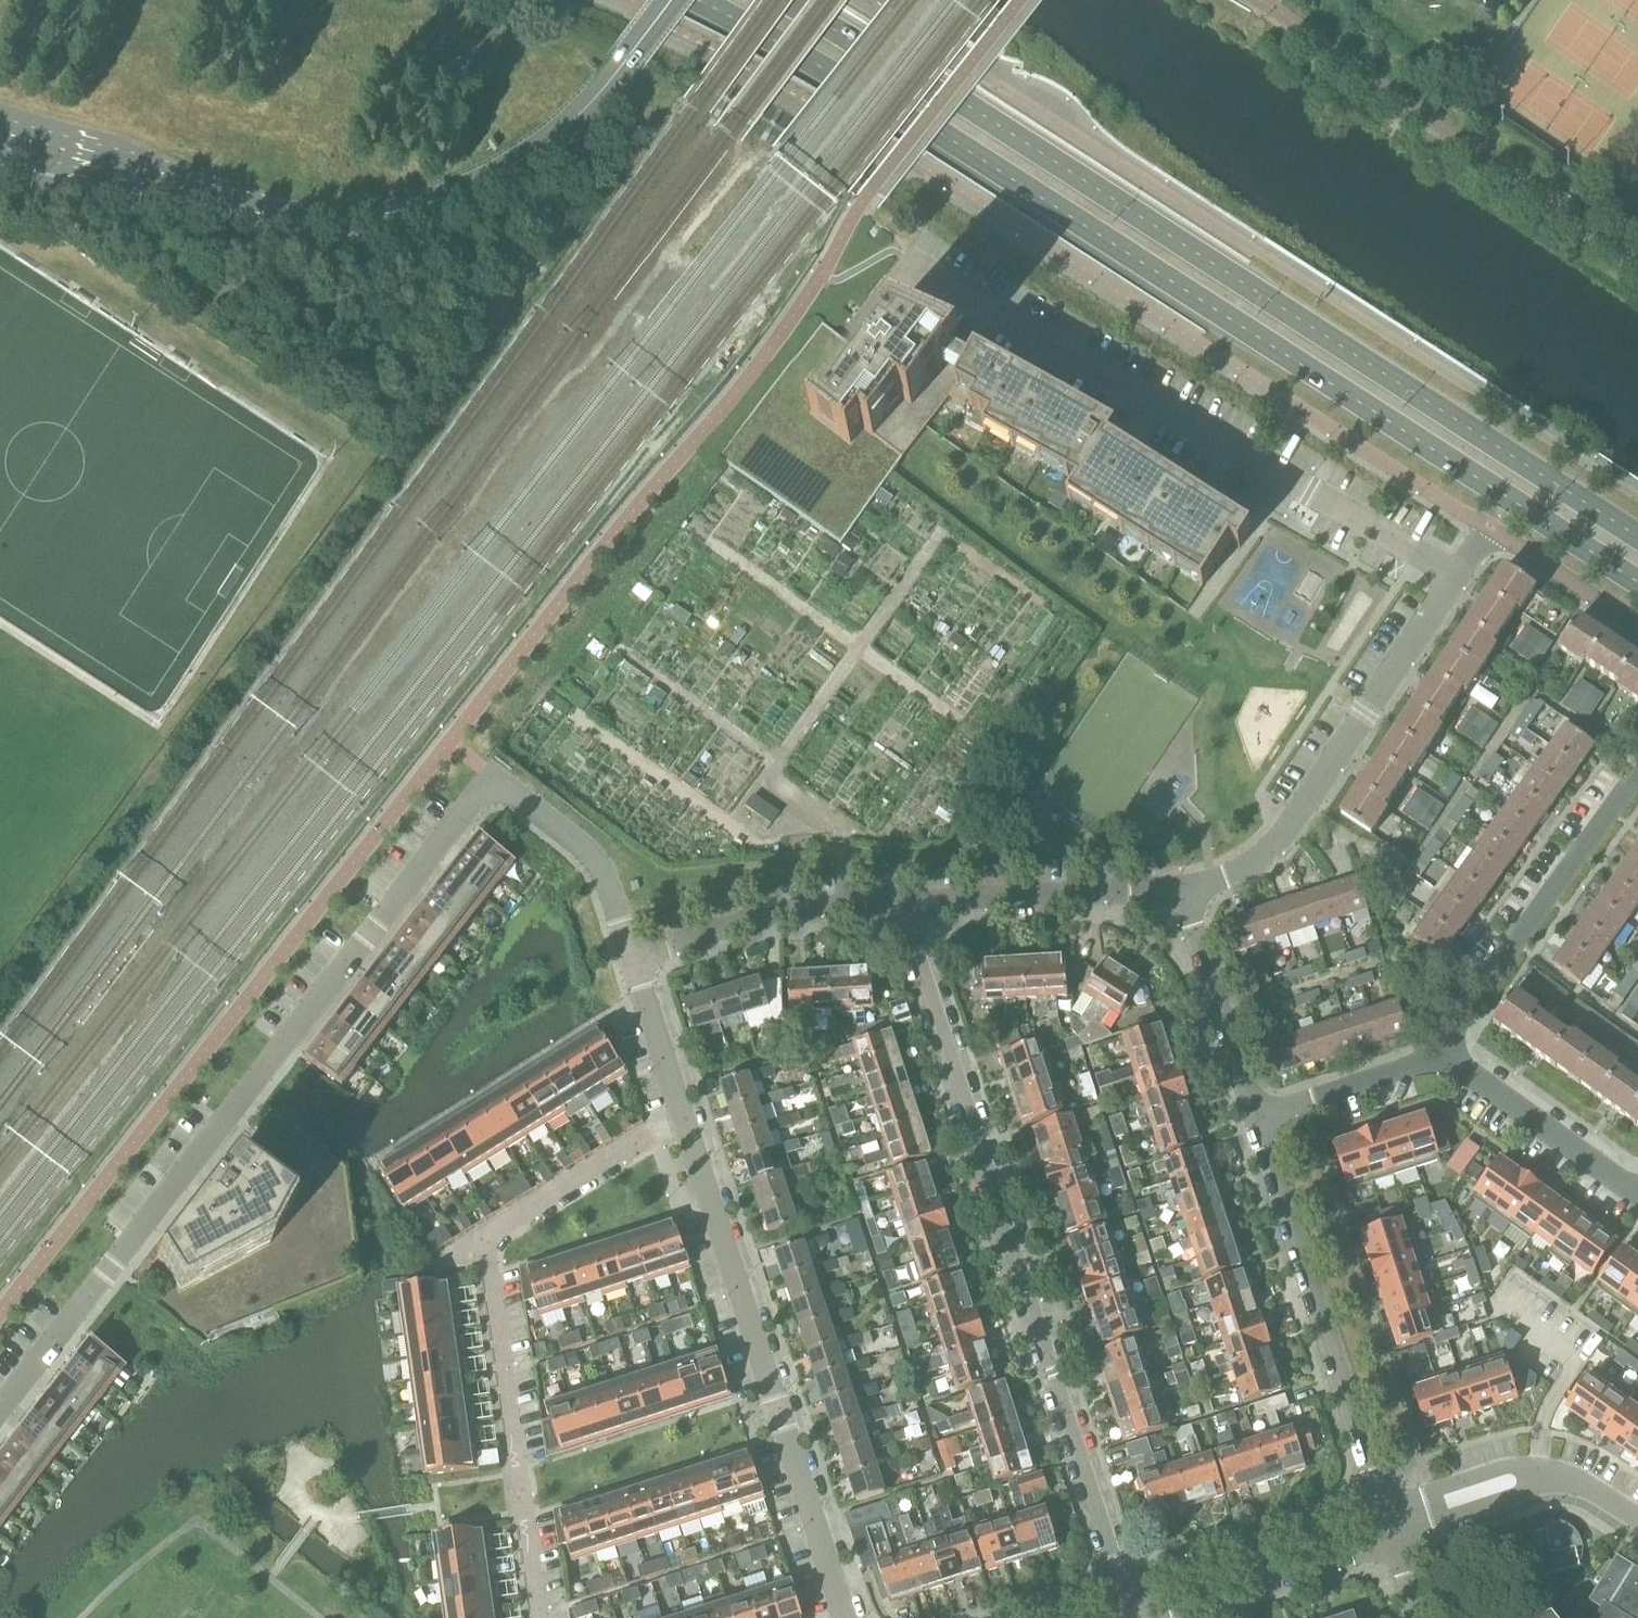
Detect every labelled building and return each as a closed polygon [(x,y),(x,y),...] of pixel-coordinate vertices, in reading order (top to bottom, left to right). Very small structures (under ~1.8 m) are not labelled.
[(820,325),(718,457),(730,465),(842,545),(891,475),(903,458),(927,427),(950,397),(969,363),(953,354),(961,344),(933,331),(927,336),(914,327),(892,313),(860,354),(859,355),(855,352),(838,339),(834,336),(820,325)] [(969,363),(950,397),(991,420),(984,431),(1079,484),(1076,488),(1068,500),(1203,586),(1231,543),(1240,548),(1247,537),(1252,530),(1241,523),(1239,526),(1236,531),(1105,447),(1109,439),(1110,439),(1115,431),(1117,429),(1100,420),(1099,422),(1096,428),(1041,397),(1014,382),(1017,376),(1018,377),(1019,374),(976,351),(969,363)] [(1064,480),(1049,504),(1061,512),(1068,500),(1076,488),(1064,480)] [(1529,600),(1536,589),(1505,568),(1501,575),(1503,576),(1494,588),(1493,587),(1463,632),(1464,633),(1456,646),(1454,645),(1450,651),(1481,671),(1489,660),(1479,654),(1485,644),(1491,648),(1519,608),(1512,603),(1519,593),(1529,600)] [(1580,618),(1558,649),(1570,657),(1577,647),(1587,654),(1582,660),(1623,687),(1628,681),(1637,687),(1630,697),(1637,702),(1637,657),(1598,630),(1597,632),(1585,624),(1586,622),(1580,618)] [(1527,626),(1520,637),(1546,655),(1554,644),(1527,626)] [(1538,667),(1546,655),(1520,637),(1512,649),(1538,667)] [(1481,671),(1450,651),(1446,657),(1448,658),(1440,670),(1438,669),(1408,714),(1410,716),(1402,727),(1400,726),(1396,732),(1427,753),(1434,742),(1424,735),(1431,726),(1437,730),(1464,689),(1458,685),(1465,675),(1474,682),(1481,671)] [(1484,676),(1480,682),(1488,688),(1492,682),(1484,676)] [(1542,690),(1550,695),(1558,684),(1549,678),(1542,690)] [(1581,681),(1564,706),(1576,714),(1593,689),(1581,681)] [(1604,696),(1593,689),(1576,714),(1587,722),(1604,696)] [(1517,723),(1527,729),(1536,717),(1545,704),(1541,701),(1533,701),(1517,723)] [(1472,708),(1465,720),(1491,737),(1499,726),(1472,708)] [(1571,729),(1574,725),(1565,718),(1555,733),(1560,736),(1552,747),(1580,767),(1595,746),(1571,729)] [(1483,749),(1491,737),(1465,720),(1457,731),(1483,749)] [(1527,729),(1517,723),(1509,735),(1519,742),(1521,738),(1532,746),(1531,747),(1537,752),(1544,743),(1544,742),(1527,729)] [(1385,752),(1384,751),(1354,795),(1356,797),(1347,809),(1345,808),(1341,814),(1372,835),(1379,823),(1370,817),(1377,808),(1382,812),(1410,771),(1403,767),(1410,757),(1420,764),(1427,753),(1396,732),(1392,738),(1394,739),(1385,752)] [(1580,767),(1552,747),(1542,761),(1534,755),(1528,763),(1532,766),(1532,765),(1536,768),(1565,789),(1580,767)] [(1487,766),(1495,773),(1504,761),(1495,755),(1487,766)] [(1532,765),(1532,766),(1528,763),(1526,762),(1511,783),(1520,790),(1521,790),(1549,810),(1565,789),(1536,768),(1532,765)] [(1488,784),(1495,773),(1487,766),(1479,778),(1488,784)] [(1482,794),(1472,787),(1457,808),(1466,816),(1482,794)] [(1418,790),(1410,801),(1437,819),(1444,807),(1418,790)] [(1549,810),(1521,790),(1520,790),(1506,811),(1534,831),(1549,810)] [(754,795),(746,807),(754,813),(751,818),(768,831),(780,813),(754,795)] [(1429,830),(1437,819),(1410,801),(1403,813),(1429,830)] [(1457,808),(1442,829),(1451,836),(1466,816),(1457,808)] [(1491,832),(1519,852),(1534,831),(1506,811),(1491,832)] [(1451,836),(1442,829),(1426,851),(1436,858),(1451,836)] [(1491,832),(1475,853),(1504,873),(1519,852),(1491,832)] [(481,835),(466,854),(497,878),(496,879),(500,882),(515,863),(517,864),(518,863),(481,835)] [(1379,858),(1402,872),(1410,859),(1387,845),(1379,858)] [(1630,859),(1637,865),(1637,847),(1630,859)] [(1436,858),(1426,851),(1411,872),(1421,879),(1436,858)] [(1504,873),(1475,853),(1460,875),(1488,895),(1504,873)] [(466,854),(452,873),(483,897),(496,879),(497,878),(466,854)] [(1394,884),(1402,872),(1379,858),(1372,869),(1394,884)] [(1637,897),(1637,865),(1630,859),(1614,880),(1637,897)] [(452,873),(437,891),(468,915),(483,897),(452,873)] [(1353,879),(1330,887),(1340,917),(1367,908),(1355,873),(1351,874),(1353,879)] [(1460,875),(1445,896),(1473,916),(1488,895),(1460,875)] [(1599,902),(1627,922),(1637,907),(1637,897),(1614,880),(1599,902)] [(1396,893),(1405,899),(1413,888),(1404,882),(1396,893)] [(1314,926),(1340,917),(1330,887),(1308,894),(1306,889),(1302,891),(1314,926)] [(437,891),(423,910),(454,934),(468,915),(437,891)] [(1287,935),(1314,926),(1302,891),(1299,892),(1300,897),(1277,904),(1287,935)] [(1396,911),(1405,899),(1396,893),(1388,904),(1396,911)] [(1466,926),(1473,916),(1445,896),(1430,917),(1458,937),(1460,935),(1463,937),(1469,928),(1466,926)] [(1612,943),(1612,944),(1621,950),(1627,941),(1618,935),(1627,922),(1599,902),(1584,923),(1612,943)] [(1260,943),(1287,935),(1277,904),(1255,912),(1254,906),(1249,908),(1260,943)] [(1234,952),(1260,943),(1249,908),(1245,909),(1246,914),(1224,922),(1234,952)] [(423,910),(409,928),(439,952),(454,934),(423,910)] [(1458,937),(1430,917),(1405,953),(1432,972),(1441,958),(1442,959),(1458,937)] [(1569,944),(1597,964),(1612,944),(1612,943),(1584,923),(1577,932),(1574,930),(1568,939),(1571,941),(1569,944)] [(425,971),(439,952),(409,928),(394,947),(425,971)] [(1597,964),(1569,944),(1553,965),(1582,986),(1584,982),(1597,964)] [(425,971),(394,947),(380,965),(410,989),(425,971)] [(1364,949),(1352,953),(1355,962),(1367,958),(1364,949)] [(1343,966),(1355,962),(1352,953),(1340,958),(1343,966)] [(1065,956),(1045,957),(1047,1000),(1048,1013),(1059,1012),(1058,997),(1070,997),(1067,958),(1065,958),(1065,956)] [(1041,1000),(1047,1000),(1045,957),(1027,958),(1029,999),(1041,998),(1041,1000)] [(1078,1036),(1081,1039),(1091,1029),(1089,1027),(1128,970),(1108,957),(1105,962),(1103,960),(1096,970),(1100,973),(1092,984),(1090,982),(1085,990),(1088,992),(1086,994),(1094,999),(1081,1019),(1073,1014),(1072,1030),(1078,1036)] [(1004,959),(1006,1002),(1007,1002),(1018,1002),(1017,999),(1029,999),(1027,958),(1004,959)] [(977,1057),(1013,1046),(1009,1032),(1007,1002),(1006,1002),(1004,959),(987,960),(988,962),(984,962),(985,965),(983,965),(983,974),(986,974),(986,990),(984,990),(985,999),(987,999),(987,1001),(993,1001),(994,1011),(989,1012),(993,1025),(997,1036),(978,1043),(973,1046),(977,1057)] [(380,965),(366,984),(396,1008),(410,989),(380,965)] [(851,968),(853,1012),(854,1026),(859,1038),(869,1035),(866,1027),(865,1008),(874,1007),(874,1005),(877,1005),(876,996),(874,996),(873,980),(876,980),(875,971),(872,972),(872,969),(870,969),(869,967),(851,968)] [(1311,967),(1298,971),(1301,979),(1314,975),(1311,967)] [(844,1013),(853,1012),(851,968),(831,969),(834,1010),(844,1009),(844,1013)] [(1533,968),(1524,980),(1542,993),(1543,992),(1561,1005),(1569,994),(1551,981),(1533,968)] [(823,1010),(834,1010),(831,969),(809,970),(811,1014),(823,1013),(823,1010)] [(805,1014),(811,1014),(809,970),(792,971),(792,973),(790,974),(792,1012),(805,1011),(805,1014)] [(1091,1029),(1081,1039),(1086,1045),(1113,1036),(1102,1025),(1111,1011),(1121,1017),(1122,1016),(1125,1018),(1131,1008),(1128,1005),(1131,1000),(1139,1005),(1147,1003),(1150,998),(1149,990),(1142,986),(1145,981),(1128,970),(1089,1027),(1091,1029)] [(1290,983),(1301,979),(1298,971),(1287,975),(1290,983)] [(1632,989),(1637,980),(1637,976),(1631,971),(1623,983),(1632,989)] [(1361,977),(1364,985),(1375,981),(1372,973),(1361,977)] [(1351,990),(1364,985),(1361,977),(1348,981),(1351,990)] [(761,979),(735,987),(744,1015),(760,1010),(770,1007),(767,998),(761,979)] [(1632,989),(1623,983),(1614,995),(1607,1005),(1617,1012),(1624,1001),(1623,1000),(1632,989)] [(366,984),(351,1002),(382,1026),(396,1008),(366,984)] [(1258,985),(1245,989),(1248,997),(1260,993),(1258,985)] [(744,1015),(735,987),(711,995),(719,1023),(735,1018),(744,1015)] [(1306,995),(1309,1003),(1322,999),(1319,991),(1306,995)] [(1515,992),(1494,1023),(1500,1028),(1501,1026),(1513,1034),(1512,1036),(1556,1068),(1557,1066),(1569,1074),(1568,1076),(1574,1080),(1596,1050),(1585,1042),(1578,1052),(1569,1045),(1573,1039),(1533,1011),(1529,1016),(1519,1010),(1526,1000),(1515,992)] [(1637,1013),(1637,993),(1622,1015),(1632,1022),(1637,1013)] [(719,1023),(711,995),(685,1003),(693,1031),(719,1023)] [(1298,1007),(1309,1003),(1306,995),(1295,999),(1298,1007)] [(770,1007),(760,1010),(763,1020),(772,1017),(773,1021),(782,1019),(781,997),(767,998),(770,1007)] [(890,1005),(897,1026),(913,1021),(906,1000),(890,1005)] [(1569,1011),(1605,1036),(1613,1026),(1577,1001),(1569,1011)] [(367,1045),(382,1026),(351,1002),(337,1021),(367,1045)] [(1408,1032),(1398,1002),(1371,1011),(1381,1041),(1408,1032)] [(1253,1013),(1256,1021),(1268,1017),(1266,1009),(1253,1013)] [(1381,1041),(1371,1011),(1344,1019),(1355,1050),(1381,1041)] [(1058,1017),(1050,1020),(1055,1032),(1063,1030),(1058,1017)] [(1318,1028),(1328,1059),(1355,1050),(1344,1019),(1318,1028)] [(1042,1037),(1055,1032),(1050,1020),(1038,1023),(1042,1037)] [(337,1021),(322,1039),(353,1063),(353,1062),(367,1045),(337,1021)] [(743,1042),(753,1038),(747,1023),(738,1026),(743,1042)] [(1127,1047),(1130,1057),(1169,1044),(1163,1025),(1123,1038),(1126,1047),(1127,1047)] [(849,1042),(859,1038),(854,1026),(845,1028),(849,1042)] [(1613,1026),(1605,1036),(1637,1059),(1637,1044),(1613,1026)] [(604,1084),(606,1086),(628,1074),(613,1027),(601,1034),(581,1046),(604,1084)] [(1318,1028),(1291,1037),(1301,1068),(1328,1059),(1318,1028)] [(1017,1029),(1009,1032),(1013,1046),(1022,1043),(1017,1029)] [(860,1063),(899,1050),(893,1031),(818,1056),(821,1067),(858,1055),(860,1063)] [(813,1039),(817,1052),(818,1052),(817,1050),(837,1045),(833,1032),(814,1038),(814,1039),(813,1039)] [(1065,1041),(1069,1053),(1082,1048),(1081,1047),(1086,1045),(1081,1039),(1078,1036),(1065,1041)] [(1274,1077),(1301,1068),(1291,1037),(1264,1046),(1274,1077)] [(353,1062),(353,1063),(322,1039),(307,1059),(344,1087),(345,1086),(343,1084),(357,1066),(353,1062)] [(817,1052),(813,1039),(803,1042),(808,1055),(817,1052)] [(1000,1055),(1006,1073),(1048,1059),(1046,1051),(1043,1052),(1040,1042),(1000,1055)] [(1096,1076),(1101,1089),(1113,1085),(1135,1078),(1176,1065),(1169,1044),(1130,1057),(1134,1067),(1112,1075),(1110,1071),(1096,1076)] [(604,1084),(581,1046),(561,1059),(589,1104),(609,1091),(606,1086),(604,1084)] [(1084,1056),(1082,1048),(1069,1053),(1072,1061),(1084,1056)] [(861,1071),(861,1072),(840,1079),(840,1078),(826,1082),(829,1092),(905,1068),(899,1050),(860,1063),(863,1071),(861,1071)] [(1614,1068),(1609,1074),(1599,1067),(1606,1057),(1596,1050),(1574,1080),(1580,1085),(1581,1083),(1593,1091),(1592,1093),(1636,1125),(1637,1123),(1637,1124),(1637,1085),(1614,1068)] [(589,1104),(561,1059),(541,1071),(567,1112),(570,1118),(590,1106),(589,1104)] [(1006,1073),(1012,1091),(1052,1078),(1049,1068),(1051,1068),(1048,1059),(1006,1073)] [(702,1075),(710,1072),(706,1060),(698,1063),(702,1075)] [(1179,1074),(1176,1065),(1135,1078),(1139,1088),(1141,1087),(1144,1096),(1185,1083),(1182,1073),(1179,1074)] [(774,1066),(759,1071),(761,1080),(776,1075),(774,1066)] [(869,1089),(872,1097),(910,1085),(905,1068),(829,1092),(833,1102),(845,1098),(845,1096),(869,1089)] [(567,1112),(541,1071),(521,1083),(547,1124),(567,1112)] [(723,1083),(731,1108),(758,1100),(758,1099),(753,1083),(761,1080),(759,1071),(723,1083)] [(1077,1077),(1081,1088),(1093,1084),(1090,1073),(1077,1077)] [(1012,1091),(1018,1108),(1060,1094),(1057,1087),(1055,1087),(1052,1078),(1012,1091)] [(547,1124),(521,1083),(502,1096),(527,1137),(547,1124)] [(1144,1096),(1148,1107),(1137,1110),(1140,1119),(1189,1103),(1187,1095),(1189,1094),(1185,1083),(1144,1096)] [(1093,1084),(1081,1088),(1084,1097),(1097,1093),(1093,1084)] [(867,1117),(875,1115),(916,1102),(910,1085),(872,1097),(865,1099),(868,1108),(865,1109),(867,1117)] [(1113,1085),(1101,1089),(1104,1099),(1116,1094),(1113,1085)] [(781,1091),(767,1096),(769,1104),(784,1099),(784,1100),(795,1097),(792,1088),(781,1091)] [(1023,1125),(1063,1113),(1060,1103),(1062,1102),(1060,1094),(1018,1108),(1023,1125)] [(527,1137),(502,1096),(482,1108),(507,1149),(527,1137)] [(758,1099),(758,1100),(731,1108),(739,1133),(766,1124),(760,1107),(769,1104),(767,1096),(758,1099)] [(362,1118),(371,1107),(363,1101),(355,1112),(362,1118)] [(880,1122),(883,1132),(922,1120),(916,1102),(875,1115),(878,1123),(880,1122)] [(1196,1123),(1189,1103),(1140,1119),(1144,1129),(1153,1125),(1157,1136),(1196,1123)] [(851,1123),(845,1106),(830,1110),(836,1128),(841,1126),(851,1123)] [(1099,1118),(1101,1125),(1107,1124),(1101,1106),(1088,1110),(1091,1121),(1099,1118)] [(507,1149),(482,1108),(462,1121),(487,1162),(507,1149)] [(775,1121),(777,1129),(802,1121),(799,1113),(790,1117),(775,1121)] [(1110,1119),(1113,1128),(1126,1124),(1123,1114),(1110,1119)] [(632,1129),(623,1115),(617,1119),(625,1133),(632,1129)] [(1033,1129),(1039,1146),(1078,1133),(1075,1124),(1077,1124),(1074,1116),(1033,1129)] [(1403,1124),(1417,1168),(1441,1161),(1426,1116),(1403,1124)] [(922,1120),(883,1132),(886,1141),(884,1142),(887,1150),(927,1137),(922,1120)] [(487,1162),(462,1121),(442,1133),(465,1171),(468,1174),(487,1162)] [(766,1124),(739,1133),(747,1157),(774,1149),(769,1132),(777,1129),(775,1121),(766,1124)] [(856,1132),(853,1122),(851,1123),(841,1126),(844,1136),(856,1132)] [(1202,1143),(1196,1123),(1157,1136),(1160,1147),(1158,1147),(1161,1157),(1202,1143)] [(1107,1124),(1101,1125),(1098,1126),(1104,1145),(1113,1142),(1107,1124)] [(1126,1124),(1113,1128),(1116,1138),(1129,1134),(1126,1124)] [(1417,1168),(1403,1124),(1380,1131),(1395,1176),(1417,1168)] [(597,1132),(605,1145),(612,1141),(604,1127),(597,1132)] [(1395,1176),(1380,1131),(1358,1138),(1373,1183),(1395,1176)] [(465,1171),(442,1133),(422,1145),(445,1183),(446,1183),(465,1171)] [(1091,1139),(1081,1143),(1078,1133),(1039,1146),(1045,1165),(1094,1149),(1091,1139)] [(933,1154),(927,1137),(887,1150),(865,1157),(852,1161),(855,1172),(892,1159),(895,1167),(933,1154)] [(1349,1191),(1373,1183),(1358,1138),(1335,1146),(1349,1191)] [(577,1144),(585,1158),(592,1154),(584,1140),(577,1144)] [(846,1144),(852,1161),(865,1157),(859,1140),(846,1144)] [(1104,1145),(1110,1162),(1118,1159),(1119,1159),(1113,1142),(1104,1145)] [(1469,1142),(1457,1157),(1468,1165),(1479,1150),(1469,1142)] [(445,1183),(422,1145),(402,1158),(427,1199),(448,1186),(446,1183),(445,1183)] [(1129,1145),(1119,1148),(1126,1168),(1139,1164),(1135,1153),(1132,1154),(1129,1145)] [(755,1182),(782,1174),(774,1149),(747,1157),(755,1182)] [(1045,1172),(1048,1181),(1089,1168),(1090,1168),(1088,1160),(1097,1157),(1094,1149),(1045,1165),(1047,1172),(1045,1172)] [(1169,1171),(1172,1181),(1211,1168),(1204,1149),(1163,1162),(1166,1172),(1169,1171)] [(557,1156),(566,1170),(573,1166),(564,1152),(557,1156)] [(160,1256),(167,1266),(181,1289),(266,1243),(290,1202),(291,1203),(292,1201),(235,1157),(218,1178),(224,1182),(222,1186),(216,1181),(157,1257),(158,1258),(160,1256)] [(427,1199),(402,1158),(382,1171),(407,1211),(427,1199)] [(1473,1198),(1493,1213),(1520,1175),(1500,1160),(1473,1198)] [(893,1184),(896,1193),(933,1181),(927,1163),(887,1176),(890,1185),(893,1184)] [(537,1169),(546,1183),(553,1178),(544,1164),(537,1169)] [(1466,1174),(1476,1181),(1484,1171),(1474,1164),(1466,1174)] [(805,1166),(790,1171),(793,1179),(808,1174),(805,1166)] [(1111,1181),(1123,1177),(1120,1167),(1108,1171),(1111,1181)] [(1090,1168),(1089,1168),(1048,1181),(1051,1191),(1053,1190),(1056,1199),(1097,1185),(1095,1177),(1093,1177),(1090,1168)] [(1166,1194),(1169,1204),(1217,1188),(1211,1168),(1172,1181),(1175,1190),(1166,1194)] [(1144,1179),(1140,1169),(1127,1173),(1131,1184),(1144,1179)] [(790,1199),(782,1174),(755,1182),(763,1208),(790,1199)] [(1493,1213),(1512,1226),(1539,1188),(1520,1175),(1493,1213)] [(517,1181),(526,1195),(533,1191),(524,1177),(517,1181)] [(1126,1186),(1123,1177),(1111,1181),(1114,1190),(1126,1186)] [(895,1212),(898,1211),(939,1198),(933,1181),(896,1193),(898,1202),(893,1203),(895,1212)] [(855,1186),(861,1204),(869,1201),(863,1183),(855,1186)] [(1100,1193),(1097,1185),(1056,1199),(1062,1216),(1101,1203),(1098,1194),(1100,1193)] [(1172,1213),(1181,1211),(1185,1221),(1224,1208),(1217,1188),(1169,1204),(1172,1213)] [(1535,1234),(1558,1202),(1539,1188),(1512,1226),(1531,1241),(1536,1234),(1535,1234)] [(497,1194),(506,1207),(513,1203),(504,1189),(497,1194)] [(814,1191),(799,1197),(802,1205),(817,1199),(814,1191)] [(906,1227),(947,1215),(944,1206),(942,1207),(939,1198),(898,1211),(895,1212),(886,1214),(890,1224),(904,1220),(906,1227)] [(1417,1210),(1429,1206),(1427,1198),(1414,1202),(1417,1210)] [(790,1199),(763,1208),(771,1233),(799,1224),(790,1199)] [(1137,1203),(1141,1213),(1153,1209),(1150,1199),(1137,1203)] [(861,1204),(866,1221),(875,1218),(869,1201),(861,1204)] [(1446,1201),(1429,1206),(1432,1215),(1438,1213),(1450,1209),(1446,1201)] [(477,1206),(486,1220),(493,1216),(484,1202),(477,1206)] [(1119,1206),(1122,1215),(1123,1216),(1136,1212),(1132,1202),(1119,1206)] [(1554,1247),(1577,1216),(1558,1202),(1535,1234),(1536,1234),(1553,1247),(1554,1247)] [(1101,1203),(1062,1216),(1067,1233),(1108,1220),(1105,1211),(1103,1212),(1101,1203)] [(1417,1210),(1419,1216),(1420,1219),(1432,1215),(1429,1206),(1417,1210)] [(1230,1227),(1224,1208),(1185,1221),(1188,1230),(1183,1232),(1186,1241),(1189,1240),(1230,1227)] [(1156,1218),(1153,1209),(1141,1213),(1144,1222),(1156,1218)] [(1372,1225),(1385,1221),(1382,1213),(1381,1209),(1368,1213),(1372,1225)] [(1382,1213),(1385,1221),(1397,1217),(1394,1209),(1382,1213)] [(457,1218),(466,1232),(473,1228),(464,1214),(457,1218)] [(950,1224),(947,1215),(906,1227),(910,1237),(907,1238),(910,1247),(950,1233),(948,1224),(950,1224)] [(1596,1229),(1577,1216),(1554,1247),(1553,1247),(1549,1253),(1570,1268),(1574,1262),(1573,1261),(1596,1229)] [(1140,1227),(1137,1217),(1124,1221),(1128,1231),(1140,1227)] [(866,1221),(872,1238),(880,1236),(875,1218),(866,1221)] [(1415,1243),(1407,1219),(1363,1234),(1371,1257),(1415,1243)] [(654,1230),(668,1276),(688,1269),(676,1223),(654,1230)] [(437,1231),(446,1245),(453,1240),(445,1226),(437,1231)] [(1069,1239),(1075,1259),(1114,1246),(1111,1236),(1113,1235),(1110,1226),(1069,1239)] [(1237,1246),(1230,1227),(1189,1240),(1186,1241),(1181,1243),(1184,1253),(1195,1250),(1198,1259),(1237,1246)] [(1465,1239),(1459,1227),(1451,1231),(1457,1243),(1465,1239)] [(1593,1275),(1616,1244),(1596,1229),(1573,1261),(1574,1262),(1593,1275)] [(633,1237),(647,1282),(668,1276),(654,1230),(633,1237)] [(956,1251),(950,1233),(910,1247),(912,1254),(915,1254),(918,1263),(956,1251)] [(828,1236),(813,1240),(816,1249),(831,1244),(828,1236)] [(880,1236),(872,1238),(876,1250),(884,1248),(880,1236)] [(612,1244),(626,1289),(628,1289),(626,1285),(645,1279),(647,1283),(647,1282),(633,1237),(612,1244)] [(1150,1242),(1154,1252),(1166,1248),(1163,1238),(1150,1242)] [(425,1239),(418,1243),(426,1257),(434,1253),(425,1239)] [(785,1277),(813,1269),(804,1243),(777,1252),(785,1277)] [(1133,1247),(1136,1257),(1149,1253),(1145,1243),(1133,1247)] [(1415,1243),(1371,1257),(1378,1280),(1422,1265),(1415,1243)] [(591,1250),(606,1296),(626,1289),(612,1244),(591,1250)] [(1117,1255),(1114,1246),(1075,1259),(1080,1275),(1122,1261),(1120,1254),(1117,1255)] [(1244,1266),(1237,1246),(1198,1259),(1201,1269),(1199,1270),(1203,1280),(1244,1266)] [(1479,1262),(1487,1260),(1483,1247),(1475,1250),(1479,1262)] [(1169,1257),(1166,1248),(1154,1252),(1157,1261),(1169,1257)] [(1623,1249),(1596,1287),(1616,1301),(1637,1271),(1637,1260),(1623,1249)] [(603,1293),(604,1296),(606,1296),(591,1250),(570,1257),(585,1303),(585,1302),(584,1299),(603,1293)] [(962,1268),(956,1251),(918,1263),(921,1272),(918,1273),(921,1281),(962,1268)] [(896,1269),(891,1253),(877,1257),(882,1273),(896,1269)] [(1149,1253),(1136,1257),(1140,1266),(1152,1262),(1149,1253)] [(585,1303),(570,1257),(549,1264),(564,1309),(585,1303)] [(1517,1258),(1512,1265),(1523,1273),(1528,1266),(1517,1258)] [(836,1260),(821,1265),(824,1274),(839,1269),(836,1260)] [(1469,1275),(1477,1272),(1473,1260),(1465,1262),(1469,1275)] [(1487,1260),(1479,1262),(1483,1275),(1491,1272),(1487,1260)] [(1125,1270),(1122,1261),(1080,1275),(1083,1283),(1081,1283),(1085,1293),(1125,1280),(1122,1270),(1125,1270)] [(564,1309),(549,1264),(522,1273),(526,1302),(536,1299),(541,1316),(564,1309)] [(1385,1302),(1430,1287),(1422,1265),(1378,1280),(1385,1302)] [(1173,1267),(1160,1271),(1167,1291),(1179,1287),(1173,1267)] [(785,1277),(793,1302),(821,1293),(813,1269),(785,1277)] [(1198,1298),(1207,1295),(1208,1296),(1210,1295),(1213,1304),(1252,1292),(1245,1271),(1195,1288),(1198,1298)] [(1616,1301),(1635,1315),(1637,1311),(1637,1271),(1616,1301)] [(1477,1272),(1469,1275),(1473,1287),(1481,1284),(1477,1272)] [(931,1304),(969,1292),(963,1274),(923,1287),(926,1295),(928,1295),(931,1304)] [(1144,1282),(1148,1292),(1160,1288),(1157,1278),(1144,1282)] [(1550,1292),(1555,1285),(1545,1278),(1540,1285),(1550,1292)] [(1128,1289),(1125,1280),(1085,1293),(1087,1302),(1089,1301),(1092,1310),(1133,1297),(1130,1288),(1128,1289)] [(408,1313),(451,1307),(457,1306),(455,1297),(450,1298),(447,1282),(405,1288),(408,1313)] [(1555,1285),(1550,1292),(1561,1300),(1566,1293),(1555,1285)] [(844,1286),(829,1291),(832,1299),(847,1294),(844,1286)] [(1392,1324),(1437,1310),(1430,1287),(1385,1302),(1392,1324)] [(1160,1288),(1148,1292),(1151,1301),(1163,1297),(1160,1288)] [(932,1314),(934,1323),(975,1309),(969,1292),(931,1304),(934,1314),(932,1314)] [(1168,1296),(1175,1317),(1189,1312),(1185,1302),(1184,1302),(1181,1292),(1168,1296)] [(1258,1311),(1252,1292),(1213,1304),(1216,1315),(1214,1316),(1217,1324),(1258,1311)] [(821,1293),(793,1302),(801,1327),(829,1318),(821,1293)] [(907,1303),(904,1293),(892,1297),(895,1307),(907,1303)] [(1487,1303),(1484,1294),(1472,1298),(1474,1306),(1487,1303)] [(677,1300),(681,1312),(689,1309),(685,1297),(677,1300)] [(1092,1310),(1097,1327),(1136,1314),(1134,1306),(1136,1305),(1133,1297),(1092,1310)] [(655,1307),(659,1319),(666,1317),(663,1305),(655,1307)] [(453,1321),(451,1307),(408,1313),(411,1336),(454,1330),(460,1329),(459,1321),(453,1321)] [(647,1309),(651,1322),(659,1319),(655,1307),(647,1309)] [(975,1309),(934,1323),(937,1330),(939,1329),(942,1339),(983,1326),(980,1316),(977,1317),(975,1309)] [(852,1310),(837,1315),(840,1323),(854,1318),(852,1310)] [(1154,1315),(1158,1328),(1172,1324),(1168,1310),(1154,1315)] [(1400,1348),(1423,1340),(1444,1333),(1437,1310),(1392,1324),(1400,1348)] [(1261,1320),(1258,1311),(1217,1324),(1220,1334),(1223,1333),(1226,1344),(1267,1330),(1263,1320),(1261,1320)] [(1598,1327),(1603,1320),(1592,1312),(1587,1319),(1598,1327)] [(1136,1314),(1097,1327),(1104,1348),(1147,1331),(1143,1322),(1139,1324),(1136,1314)] [(690,1316),(682,1318),(686,1330),(694,1328),(690,1316)] [(613,1320),(617,1333),(625,1330),(621,1318),(613,1320)] [(678,1333),(686,1330),(682,1318),(674,1321),(678,1333)] [(801,1327),(809,1351),(837,1343),(829,1318),(801,1327)] [(617,1333),(613,1320),(605,1323),(609,1335),(617,1333)] [(1613,1327),(1603,1320),(1598,1327),(1608,1334),(1613,1327)] [(1178,1326),(1181,1336),(1194,1332),(1191,1322),(1178,1326)] [(915,1356),(919,1366),(987,1344),(983,1333),(985,1333),(983,1326),(942,1339),(944,1346),(915,1356)] [(1160,1332),(1167,1351),(1180,1347),(1173,1328),(1160,1332)] [(652,1342),(648,1329),(640,1332),(644,1344),(652,1342)] [(1458,1329),(1446,1333),(1448,1341),(1461,1337),(1458,1329)] [(456,1345),(454,1330),(411,1336),(415,1359),(458,1353),(463,1352),(462,1344),(456,1345)] [(1229,1363),(1271,1350),(1268,1341),(1270,1340),(1267,1330),(1226,1344),(1229,1354),(1219,1357),(1222,1365),(1229,1363)] [(1523,1338),(1512,1330),(1505,1341),(1510,1356),(1523,1338)] [(579,1331),(569,1335),(573,1347),(583,1344),(579,1331)] [(644,1344),(640,1332),(632,1335),(636,1347),(644,1344)] [(1197,1342),(1194,1332),(1181,1336),(1184,1346),(1197,1342)] [(860,1335),(845,1340),(848,1348),(861,1344),(862,1347),(871,1344),(868,1333),(860,1335)] [(1448,1341),(1446,1333),(1433,1337),(1436,1345),(1448,1341)] [(562,1350),(573,1347),(569,1335),(558,1338),(562,1350)] [(89,1340),(74,1359),(105,1383),(104,1383),(108,1386),(123,1368),(124,1369),(125,1368),(89,1340)] [(809,1351),(818,1376),(845,1368),(845,1367),(840,1353),(849,1350),(848,1348),(845,1340),(837,1343),(809,1351)] [(1636,1354),(1637,1351),(1637,1345),(1630,1340),(1625,1347),(1636,1354)] [(1097,1353),(1103,1372),(1146,1357),(1143,1348),(1139,1349),(1136,1341),(1097,1353)] [(606,1343),(598,1346),(602,1358),(610,1355),(606,1343)] [(541,1344),(534,1346),(537,1357),(548,1353),(546,1347),(541,1344)] [(987,1344),(919,1366),(922,1376),(951,1366),(953,1374),(992,1361),(987,1344)] [(1425,1345),(1413,1349),(1417,1362),(1429,1358),(1425,1345)] [(594,1360),(602,1358),(598,1346),(590,1348),(594,1360)] [(1180,1347),(1167,1351),(1170,1360),(1183,1356),(1180,1347)] [(695,1355),(709,1400),(731,1393),(716,1348),(695,1355)] [(1238,1382),(1277,1369),(1271,1350),(1229,1363),(1222,1365),(1225,1375),(1235,1371),(1238,1382)] [(1627,1366),(1633,1359),(1622,1351),(1614,1362),(1625,1369),(1627,1366)] [(460,1368),(458,1353),(415,1359),(418,1382),(461,1376),(466,1376),(465,1367),(460,1368)] [(673,1362),(688,1407),(709,1400),(695,1355),(673,1362)] [(1494,1406),(1518,1399),(1516,1395),(1535,1389),(1537,1377),(1512,1358),(1505,1360),(1503,1355),(1480,1362),(1494,1406)] [(564,1357),(556,1359),(560,1371),(568,1369),(564,1357)] [(1103,1372),(1109,1389),(1148,1376),(1145,1367),(1149,1365),(1146,1357),(1103,1372)] [(74,1359),(59,1377),(90,1401),(104,1383),(105,1383),(74,1359)] [(552,1374),(560,1371),(556,1359),(548,1362),(552,1374)] [(1627,1366),(1637,1373),(1637,1363),(1633,1359),(1627,1366)] [(853,1364),(856,1373),(871,1368),(868,1360),(853,1364)] [(992,1361),(953,1374),(956,1383),(954,1383),(956,1392),(998,1379),(992,1361)] [(1191,1365),(1194,1375),(1207,1371),(1203,1361),(1191,1365)] [(654,1372),(653,1368),(652,1369),(667,1414),(688,1407),(673,1362),(672,1362),(674,1366),(654,1372)] [(1472,1414),(1494,1406),(1480,1362),(1458,1369),(1472,1414)] [(845,1367),(845,1368),(818,1376),(826,1401),(853,1393),(853,1392),(848,1376),(856,1373),(853,1364),(845,1367)] [(667,1414),(652,1369),(631,1376),(646,1421),(667,1414)] [(1283,1390),(1277,1369),(1238,1382),(1241,1392),(1239,1393),(1242,1403),(1283,1390)] [(1472,1414),(1458,1369),(1435,1377),(1450,1421),(1472,1414)] [(1594,1370),(1567,1407),(1587,1422),(1610,1390),(1611,1391),(1615,1385),(1594,1370)] [(1191,1381),(1187,1371),(1175,1375),(1178,1385),(1191,1381)] [(1207,1371),(1194,1375),(1197,1386),(1210,1381),(1207,1371)] [(463,1391),(461,1376),(418,1382),(421,1405),(464,1400),(470,1399),(468,1390),(463,1391)] [(646,1421),(631,1376),(610,1382),(624,1428),(646,1421)] [(1109,1389),(1114,1406),(1156,1392),(1153,1384),(1151,1385),(1148,1376),(1109,1389)] [(59,1377),(45,1396),(76,1420),(90,1401),(59,1377)] [(1450,1421),(1435,1377),(1412,1384),(1426,1429),(1450,1421)] [(1194,1390),(1191,1381),(1178,1385),(1181,1394),(1194,1390)] [(624,1428),(610,1382),(588,1389),(603,1435),(624,1428)] [(928,1382),(920,1384),(925,1403),(933,1400),(928,1382)] [(969,1404),(972,1412),(1012,1399),(1007,1382),(968,1394),(971,1404),(969,1404)] [(876,1384),(861,1389),(864,1398),(879,1393),(876,1384)] [(603,1435),(588,1389),(589,1393),(569,1400),(568,1396),(567,1396),(582,1442),(603,1435)] [(853,1392),(853,1393),(826,1401),(834,1426),(861,1417),(856,1400),(864,1398),(861,1389),(853,1392)] [(1610,1390),(1587,1422),(1606,1436),(1629,1404),(1611,1391),(1610,1390)] [(1158,1400),(1156,1392),(1114,1406),(1120,1424),(1160,1411),(1156,1400),(1158,1400)] [(1207,1415),(1215,1412),(1208,1392),(1200,1395),(1207,1415)] [(1294,1428),(1284,1431),(1283,1432),(1276,1411),(1290,1407),(1286,1394),(1265,1401),(1269,1414),(1275,1431),(1289,1473),(1304,1468),(1304,1466),(1306,1465),(1305,1463),(1308,1462),(1305,1453),(1316,1450),(1311,1435),(1314,1434),(1311,1425),(1295,1430),(1294,1428)] [(45,1396),(31,1414),(61,1438),(76,1420),(45,1396)] [(582,1442),(567,1396),(546,1403),(552,1421),(543,1424),(547,1453),(582,1442)] [(1012,1399),(972,1412),(950,1419),(937,1424),(940,1434),(977,1421),(980,1430),(1018,1417),(1012,1399)] [(466,1414),(464,1400),(421,1405),(424,1429),(467,1423),(473,1422),(472,1413),(466,1414)] [(1259,1417),(1269,1414),(1265,1401),(1254,1404),(1259,1417)] [(904,1412),(902,1404),(870,1415),(872,1423),(904,1412)] [(1606,1436),(1625,1449),(1637,1431),(1637,1411),(1629,1404),(1606,1436)] [(1186,1410),(1190,1420),(1202,1416),(1199,1405),(1186,1410)] [(933,1426),(937,1424),(950,1419),(927,1407),(933,1426)] [(1162,1419),(1160,1411),(1120,1424),(1125,1441),(1167,1427),(1164,1419),(1162,1419)] [(1230,1427),(1238,1424),(1234,1411),(1226,1414),(1230,1426),(1230,1427)] [(31,1414),(16,1433),(47,1457),(61,1438),(31,1414)] [(1250,1485),(1236,1444),(1235,1442),(1230,1427),(1230,1426),(1226,1414),(1216,1417),(1227,1450),(1215,1454),(1227,1491),(1230,1490),(1231,1492),(1250,1485)] [(834,1426),(842,1451),(869,1442),(861,1417),(834,1426)] [(981,1439),(984,1447),(1024,1434),(1018,1417),(980,1430),(983,1438),(981,1439)] [(469,1438),(467,1423),(424,1429),(427,1452),(471,1446),(476,1445),(475,1437),(469,1438)] [(1187,1440),(1193,1458),(1208,1500),(1221,1496),(1220,1493),(1223,1493),(1211,1455),(1202,1458),(1196,1437),(1195,1437),(1192,1425),(1184,1427),(1187,1440)] [(1179,1443),(1187,1440),(1184,1427),(1175,1430),(1179,1443)] [(878,1439),(881,1447),(905,1439),(903,1431),(878,1439)] [(1269,1479),(1289,1473),(1275,1431),(1265,1435),(1266,1437),(1255,1441),(1269,1479)] [(1625,1449),(1637,1459),(1637,1431),(1625,1449)] [(16,1433),(2,1451),(33,1475),(47,1457),(16,1433)] [(1024,1434),(984,1447),(970,1452),(976,1470),(992,1464),(1029,1452),(1024,1434)] [(1156,1436),(1148,1439),(1152,1451),(1160,1449),(1156,1436)] [(943,1461),(954,1458),(962,1455),(956,1437),(937,1444),(943,1461)] [(1154,1517),(1172,1512),(1169,1502),(1158,1469),(1154,1456),(1152,1451),(1148,1439),(1138,1442),(1142,1454),(1146,1453),(1149,1460),(1136,1464),(1151,1515),(1153,1515),(1154,1517)] [(913,1446),(916,1454),(933,1449),(930,1440),(913,1446)] [(1255,1441),(1245,1444),(1244,1440),(1235,1442),(1236,1444),(1250,1485),(1269,1479),(1255,1441)] [(869,1442),(842,1451),(850,1476),(877,1467),(869,1442)] [(473,1461),(471,1446),(427,1452),(431,1475),(479,1469),(478,1460),(473,1461)] [(0,1454),(0,1480),(18,1494),(33,1475),(2,1451),(0,1454)] [(1035,1470),(1029,1452),(992,1464),(995,1473),(993,1474),(996,1483),(1035,1470)] [(1169,1502),(1172,1512),(1190,1506),(1189,1502),(1178,1466),(1176,1466),(1175,1461),(1168,1463),(1164,1452),(1154,1456),(1158,1469),(1169,1502)] [(728,1461),(743,1506),(765,1499),(750,1454),(728,1461)] [(957,1468),(954,1458),(943,1461),(947,1471),(957,1468)] [(1189,1502),(1190,1506),(1208,1500),(1193,1458),(1185,1460),(1186,1463),(1178,1466),(1189,1502)] [(901,1459),(886,1464),(889,1472),(904,1467),(901,1459)] [(722,1513),(723,1513),(722,1509),(741,1503),(742,1506),(743,1506),(728,1461),(707,1467),(722,1513)] [(722,1513),(707,1467),(686,1474),(701,1520),(722,1513)] [(886,1493),(877,1467),(850,1476),(858,1501),(886,1493)] [(968,1473),(955,1478),(957,1485),(970,1480),(968,1473)] [(701,1520),(686,1474),(665,1481),(679,1527),(701,1520)] [(1018,1482),(1022,1494),(1041,1554),(1056,1549),(1055,1547),(1058,1546),(1046,1509),(1038,1512),(1033,1494),(1048,1489),(1042,1474),(1018,1482)] [(4,1512),(18,1494),(0,1480),(0,1509),(4,1512)] [(961,1495),(974,1491),(970,1480),(957,1485),(961,1495)] [(679,1527),(665,1481),(643,1488),(658,1534),(679,1527)] [(1024,1560),(1041,1554),(1022,1494),(1018,1482),(1009,1484),(1013,1495),(1012,1496),(1019,1518),(1011,1521),(1024,1560)] [(658,1534),(643,1488),(622,1494),(637,1540),(658,1534)] [(986,1505),(995,1502),(990,1489),(982,1492),(986,1505)] [(973,1495),(975,1502),(977,1509),(986,1505),(982,1492),(973,1495)] [(637,1540),(622,1494),(601,1501),(616,1547),(637,1540)] [(616,1547),(601,1501),(580,1508),(595,1554),(616,1547)] [(852,1534),(891,1521),(885,1502),(845,1515),(852,1534)] [(595,1554),(580,1508),(556,1515),(560,1545),(568,1543),(574,1561),(595,1554)] [(925,1592),(944,1586),(931,1546),(921,1549),(921,1547),(919,1548),(909,1516),(901,1518),(925,1592)] [(901,1518),(891,1521),(852,1534),(864,1571),(880,1566),(891,1601),(908,1596),(908,1597),(925,1592),(901,1518)] [(965,1518),(946,1525),(963,1580),(981,1574),(980,1573),(983,1572),(971,1533),(970,1534),(965,1518)] [(1006,1565),(1024,1560),(1011,1521),(1002,1524),(1001,1521),(992,1524),(1006,1565)] [(1549,1523),(1546,1524),(1547,1529),(1529,1534),(1539,1578),(1583,1567),(1576,1542),(1582,1540),(1580,1538),(1579,1535),(1577,1532),(1575,1530),(1572,1528),(1570,1526),(1567,1525),(1564,1524),(1561,1523),(1558,1523),(1555,1523),(1552,1523),(1549,1523)] [(991,1570),(1006,1565),(992,1524),(985,1526),(986,1529),(977,1532),(989,1569),(990,1569),(991,1570)] [(940,1543),(931,1546),(944,1586),(963,1580),(946,1525),(935,1528),(940,1543)] [(751,1531),(755,1543),(763,1540),(759,1528),(751,1531)] [(443,1560),(486,1554),(491,1553),(490,1544),(485,1545),(482,1529),(439,1535),(443,1560)] [(734,1550),(742,1547),(738,1535),(730,1538),(734,1550)] [(734,1550),(730,1538),(722,1540),(726,1552),(734,1550)] [(765,1547),(757,1549),(761,1561),(769,1559),(765,1547)] [(692,1563),(700,1561),(696,1549),(688,1551),(692,1563)] [(761,1561),(757,1549),(749,1552),(753,1564),(761,1561)] [(692,1563),(688,1551),(680,1554),(684,1566),(692,1563)] [(488,1568),(486,1554),(443,1560),(446,1583),(489,1577),(495,1576),(493,1568),(488,1568)] [(1591,1600),(1603,1607),(1606,1602),(1631,1617),(1637,1617),(1637,1566),(1619,1555),(1591,1600)] [(715,1563),(719,1575),(727,1573),(723,1561),(715,1563)] [(650,1577),(658,1574),(654,1562),(646,1565),(650,1577)] [(711,1578),(719,1575),(715,1563),(707,1566),(711,1578)] [(650,1577),(646,1565),(638,1567),(642,1579),(650,1577)] [(673,1577),(677,1589),(685,1586),(681,1574),(673,1577)] [(612,1576),(604,1578),(608,1591),(616,1588),(612,1576)] [(491,1592),(489,1577),(446,1583),(449,1606),(492,1600),(498,1599),(497,1591),(491,1592)] [(669,1591),(677,1589),(673,1577),(665,1579),(669,1591)] [(608,1591),(604,1578),(596,1581),(600,1593),(608,1591)] [(781,1617),(803,1617),(791,1579),(770,1586),(781,1617)] [(770,1586),(749,1592),(757,1617),(781,1617),(770,1586)] [(642,1599),(638,1587),(630,1590),(634,1602),(642,1599)] [(634,1602),(630,1590),(622,1593),(626,1605),(634,1602)] [(734,1617),(757,1617),(749,1592),(747,1593),(749,1596),(729,1603),(734,1617)] [(729,1603),(728,1603),(725,1595),(705,1601),(710,1617),(734,1617),(729,1603)] [(492,1600),(449,1606),(451,1617),(501,1617),(500,1614),(495,1615),(492,1600)] [(600,1613),(596,1601),(588,1604),(592,1616),(600,1613)] [(687,1617),(710,1617),(705,1601),(683,1607),(685,1613),(687,1617)] [(1606,1602),(1603,1607),(1596,1617),(1631,1617),(1606,1602)] [(588,1604),(580,1606),(584,1617),(585,1617),(592,1616),(588,1604)]
